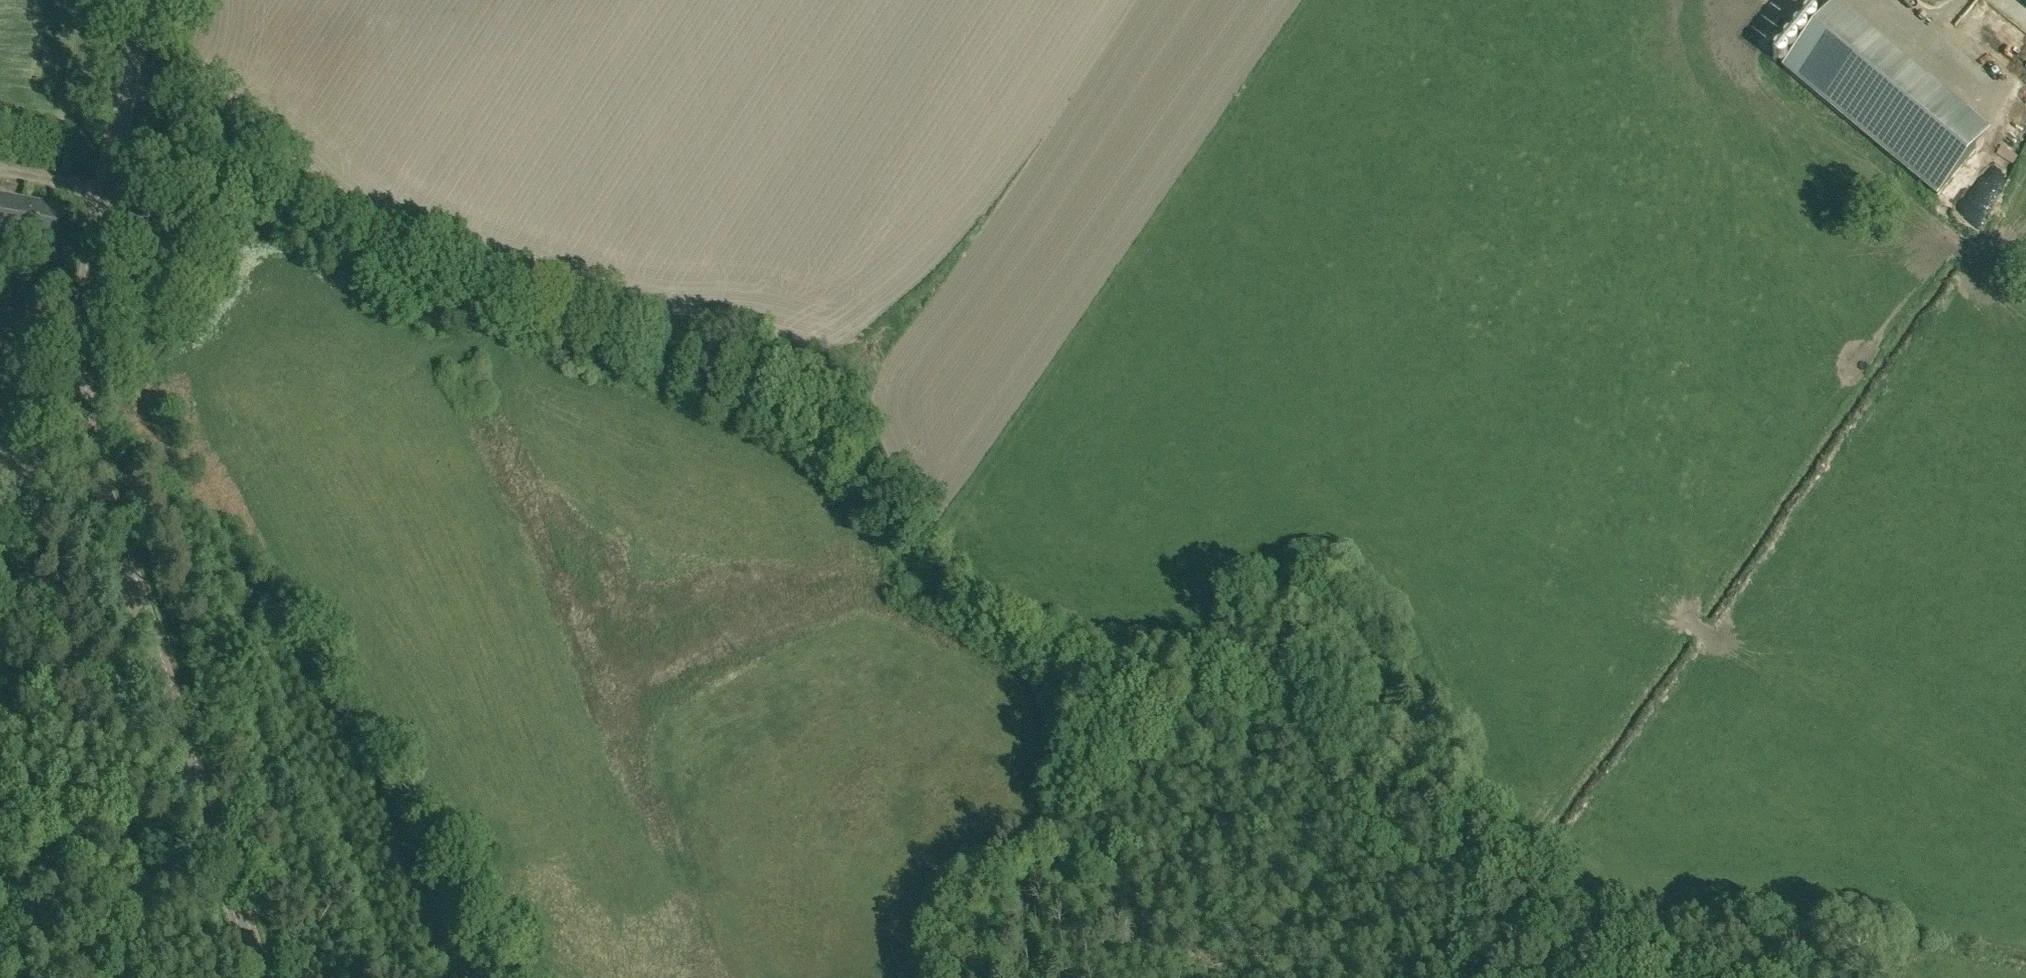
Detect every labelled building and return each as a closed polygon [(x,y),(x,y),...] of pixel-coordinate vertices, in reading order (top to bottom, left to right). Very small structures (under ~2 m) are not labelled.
[(2024,31),(1985,0),(1975,0),(1955,25),(1993,55),(2003,43),(2010,48),(2024,31)] [(1799,48),(1781,70),(1949,204),(1948,203),(1971,222),(1977,223),(1979,217),(1990,217),(1993,208),(2005,194),(2009,181),(1952,182),(1988,138),(1991,129),(1834,5),(1816,28),(1815,29),(1798,51),(1799,48)] [(0,195),(0,245),(53,255),(62,207),(0,195)]
